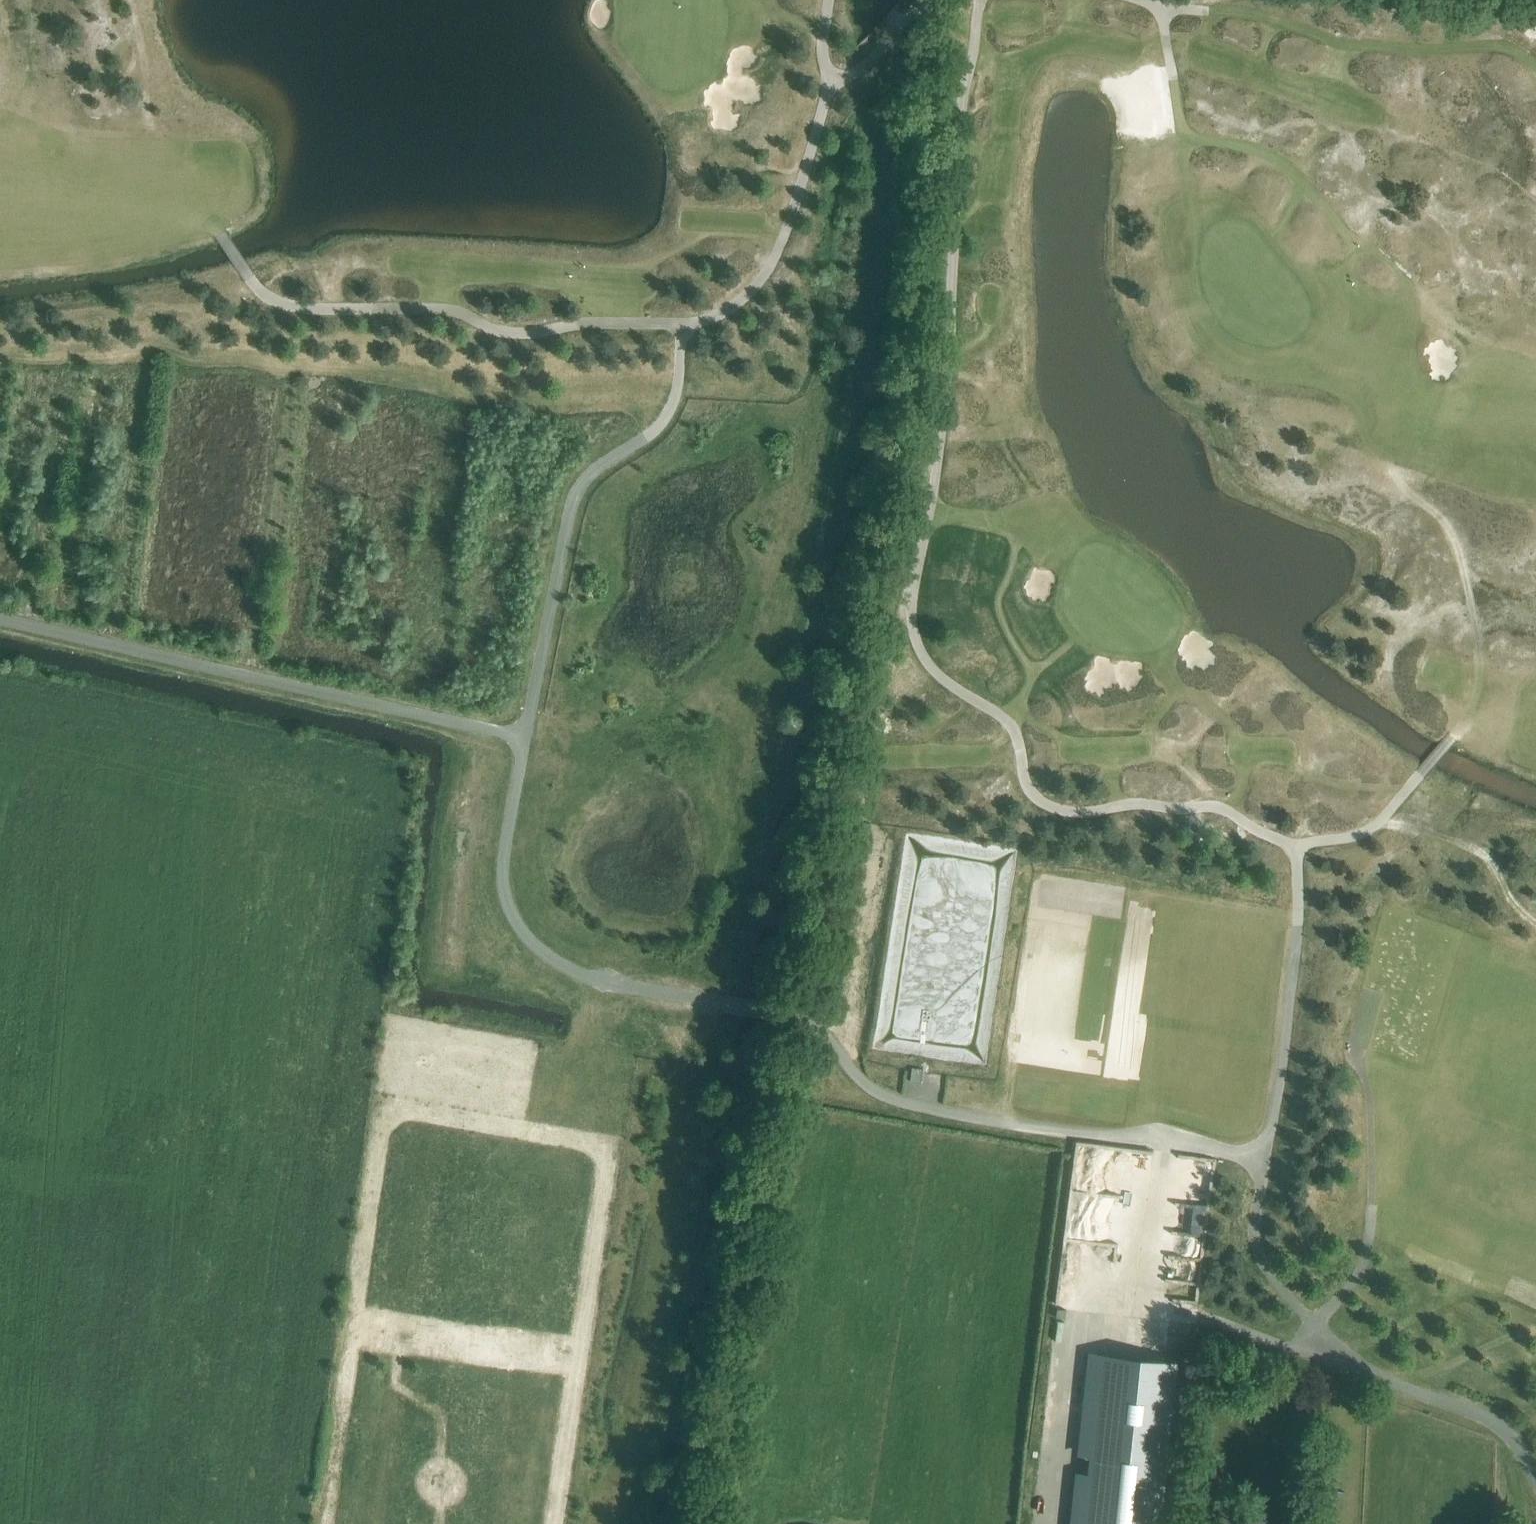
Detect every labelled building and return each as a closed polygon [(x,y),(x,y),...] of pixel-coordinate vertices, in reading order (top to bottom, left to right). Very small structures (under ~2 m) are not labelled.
[(1075,1217),(1074,1220),(1081,1223),(1075,1238),(1100,1241),(1099,1243),(1127,1246),(1108,1238),(1113,1195),(1114,1191),(1114,1192),(1120,1178),(1103,1171),(1121,1173),(1125,1162),(1135,1166),(1138,1157),(1155,1159),(1158,1151),(1127,1148),(1117,1144),(1074,1139),(1073,1156),(1081,1160),(1075,1217)] [(1180,1363),(1106,1356),(1091,1523),(1166,1523),(1180,1363)]
